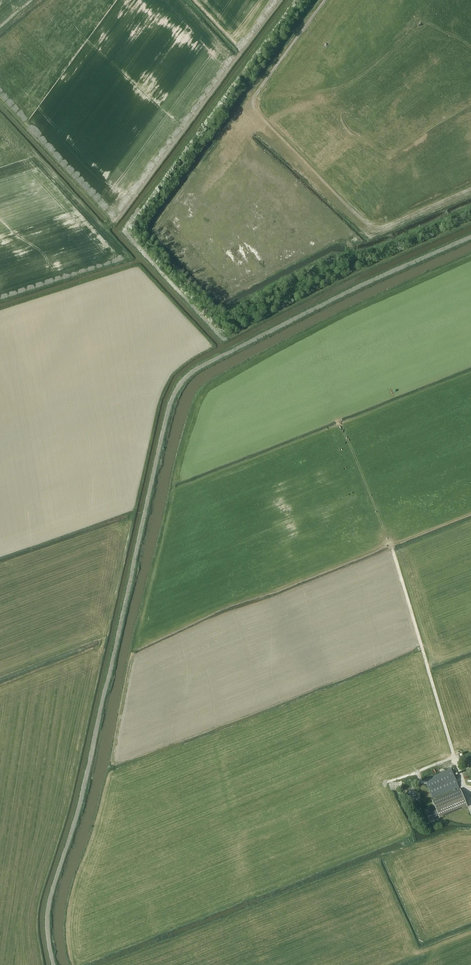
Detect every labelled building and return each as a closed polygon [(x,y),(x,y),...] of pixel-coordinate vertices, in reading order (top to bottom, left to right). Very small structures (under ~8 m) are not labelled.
[(424,779),(432,798),(458,787),(450,768),(424,779)] [(466,806),(459,788),(432,799),(435,809),(431,810),(429,806),(423,808),(428,820),(441,814),(441,816),(452,812),(466,806)]
